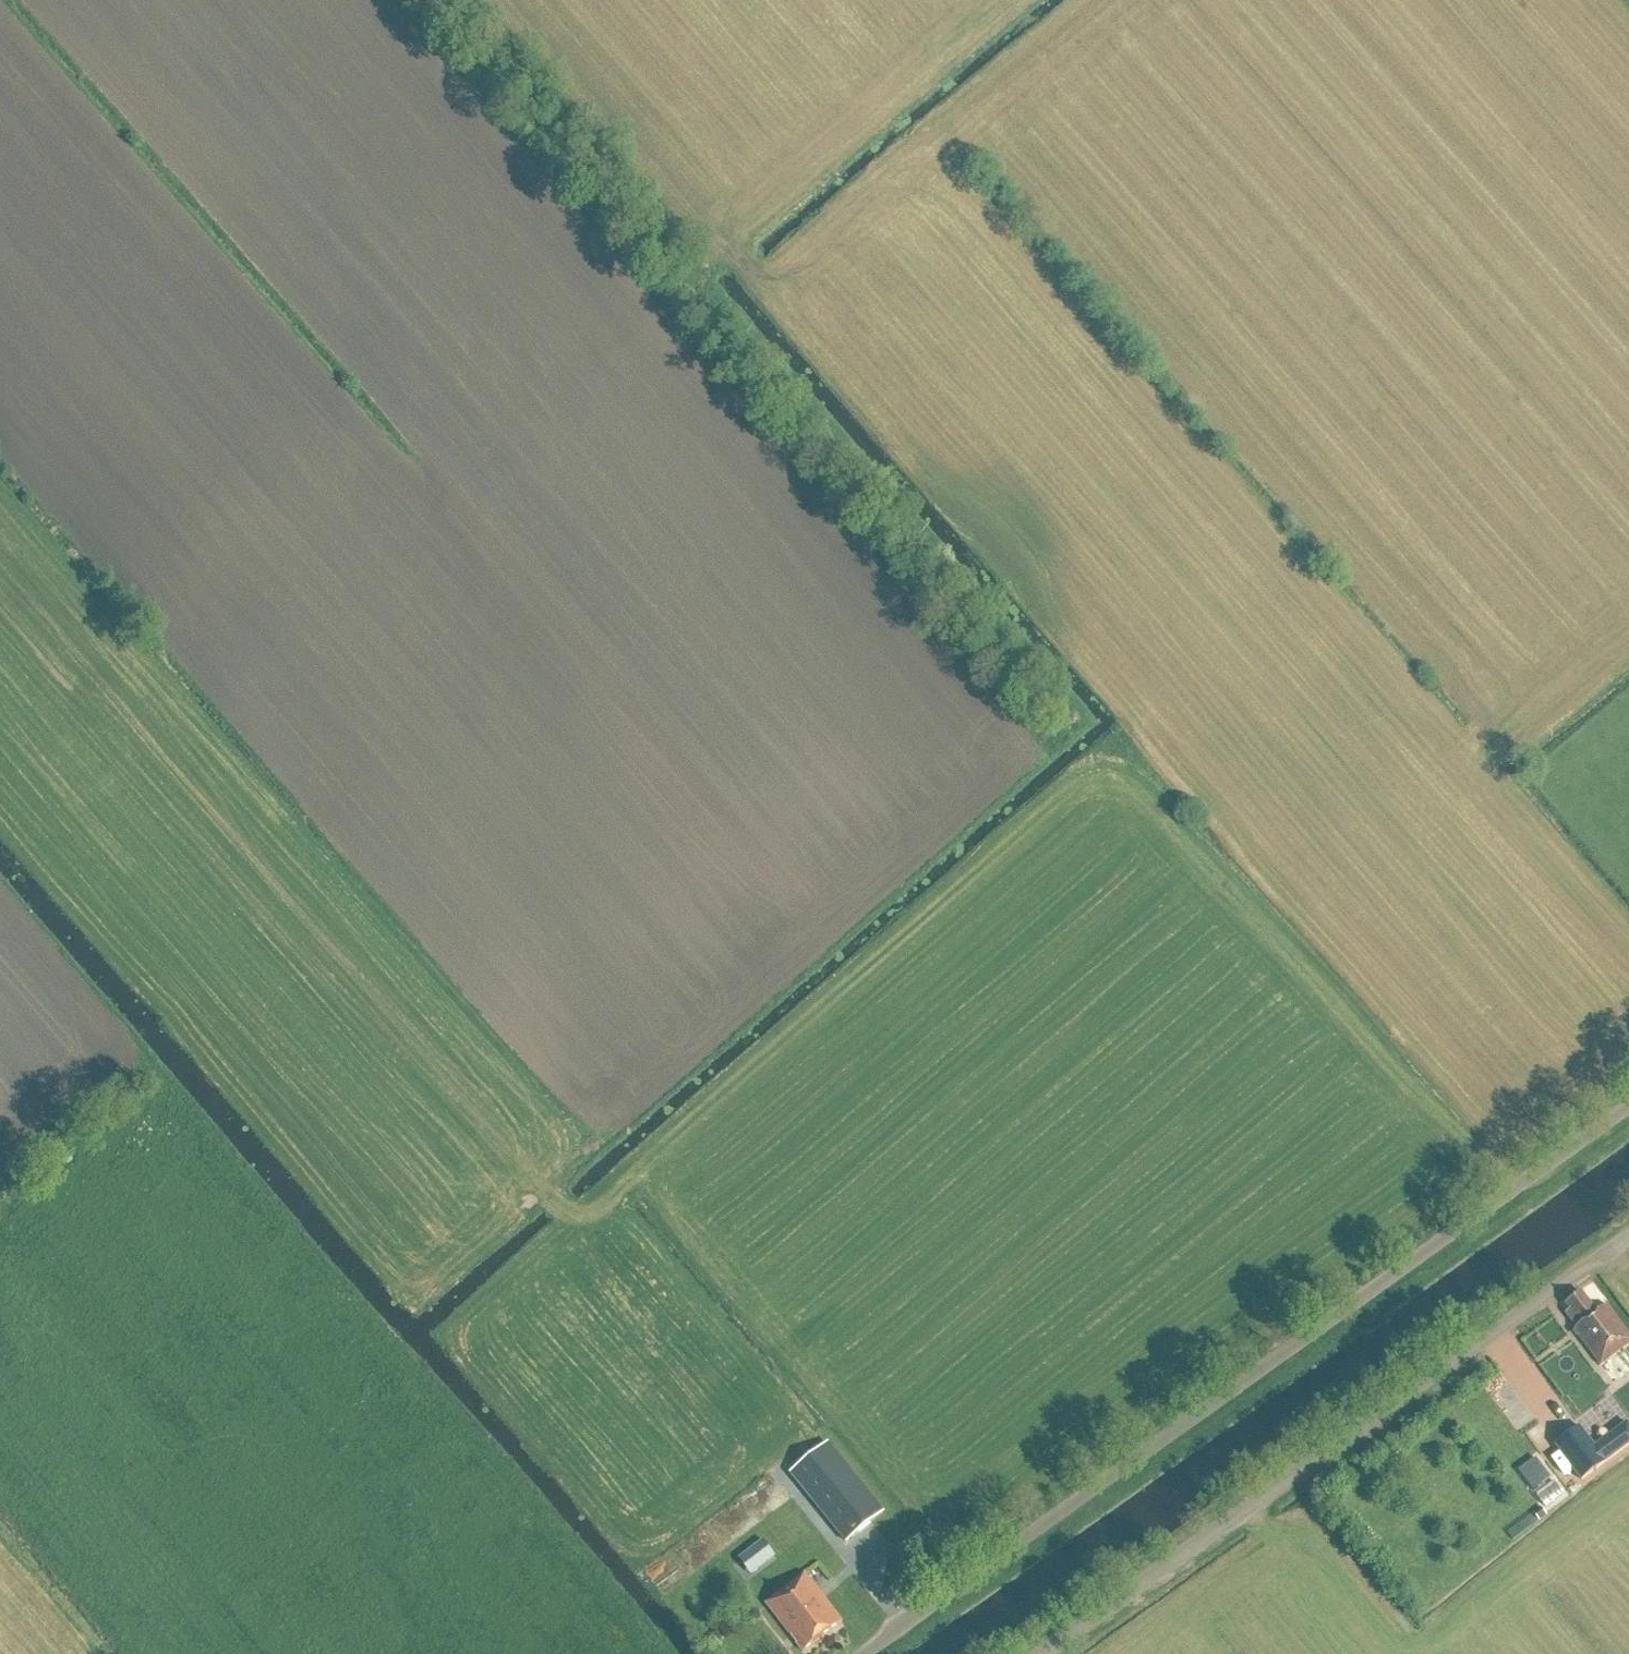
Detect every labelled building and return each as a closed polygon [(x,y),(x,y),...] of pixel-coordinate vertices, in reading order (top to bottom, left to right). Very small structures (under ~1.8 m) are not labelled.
[(1582,1294),(1567,1305),(1571,1311),(1566,1314),(1577,1328),(1574,1330),(1601,1365),(1611,1357),(1625,1377),(1628,1374),(1628,1353),(1624,1347),(1628,1343),(1628,1335),(1606,1306),(1597,1313),(1582,1294)] [(1627,1422),(1595,1446),(1580,1426),(1554,1446),(1581,1482),(1628,1448),(1628,1425),(1627,1422)] [(828,1445),(791,1474),(847,1543),(884,1513),(828,1445)] [(746,1579),(813,1527),(799,1510),(733,1563),(746,1579)] [(803,1652),(842,1622),(805,1574),(766,1604),(803,1652)]
